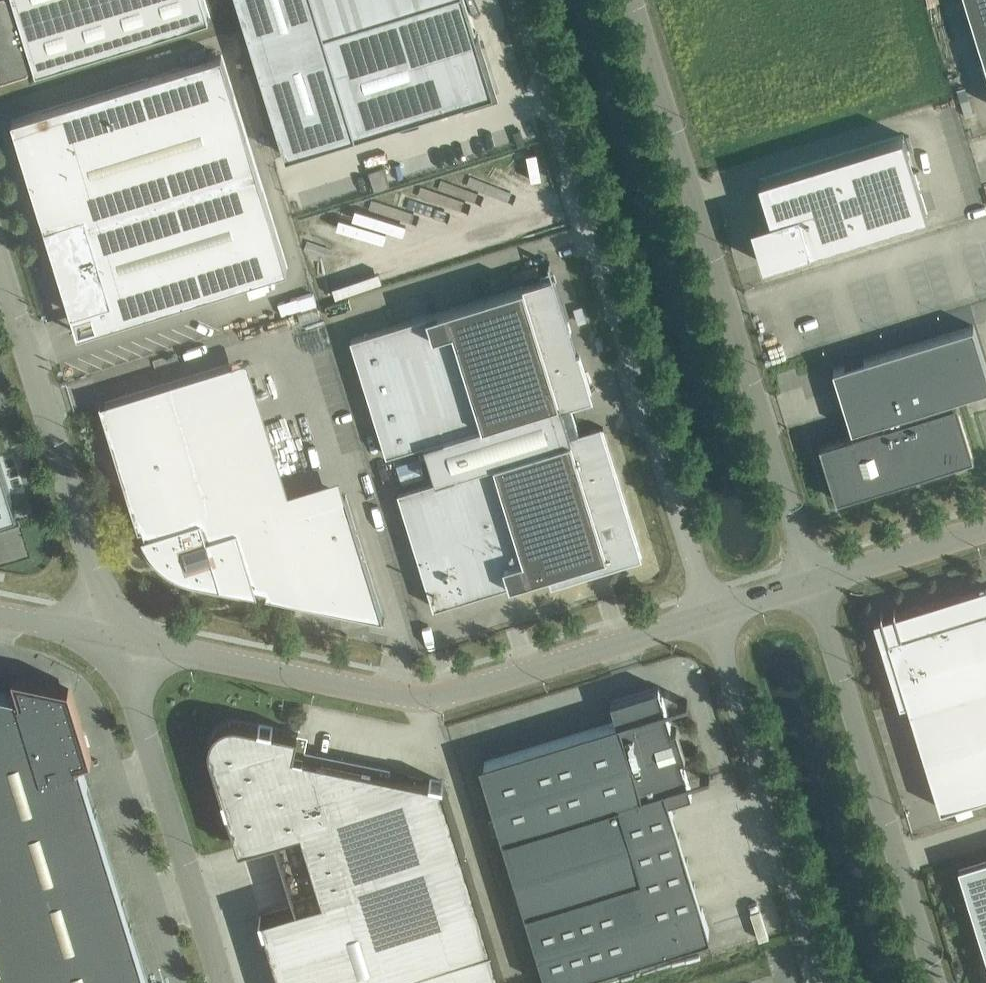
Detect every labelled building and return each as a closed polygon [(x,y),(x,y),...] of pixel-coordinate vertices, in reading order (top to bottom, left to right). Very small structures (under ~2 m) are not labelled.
[(205,0),(0,0),(0,76),(36,65),(37,69),(209,15),(205,0)] [(287,154),(356,133),(324,31),(315,0),(239,0),(287,154)] [(324,31),(426,0),(315,0),(324,31)] [(324,31),(356,133),(495,90),(467,0),(426,0),(324,31)] [(985,63),(985,0),(967,0),(985,63)] [(12,119),(48,235),(257,170),(222,55),(12,119)] [(927,212),(903,134),(759,178),(771,217),(752,223),(764,262),(927,212)] [(368,171),(373,191),(388,186),(382,167),(368,171)] [(257,170),(48,235),(72,313),(94,306),(100,326),(288,268),(257,170)] [(571,436),(560,399),(592,390),(591,388),(589,389),(554,274),(351,336),(387,453),(425,441),(436,477),(398,489),(434,606),(615,550),(622,558),(638,546),(602,429),(604,428),(603,426),(571,436)] [(836,499),(871,488),(870,485),(883,481),(885,484),(974,456),(957,401),(953,402),(952,398),(985,387),(985,366),(973,325),(864,358),(882,419),(883,419),(885,423),(867,429),(868,432),(855,436),(854,433),(819,444),(836,499)] [(145,535),(142,536),(149,548),(158,559),(169,568),(182,575),(196,580),(257,592),(258,587),(267,589),(266,594),(380,617),(344,496),(275,516),(229,363),(100,402),(139,528),(143,527),(145,535)] [(16,514),(0,461),(0,519),(16,514)] [(908,700),(941,807),(985,793),(985,584),(874,619),(900,703),(908,700)] [(18,677),(24,696),(45,765),(75,756),(87,752),(67,687),(18,677)] [(710,934),(669,799),(691,792),(681,758),(685,756),(676,727),(672,728),(659,686),(611,701),(617,720),(480,762),(548,982),(553,982),(710,934)] [(75,756),(45,765),(24,696),(18,697),(17,693),(0,690),(0,982),(149,982),(80,761),(77,762),(75,756)] [(210,747),(211,752),(213,759),(215,764),(224,795),(223,795),(222,795),(223,797),(224,796),(227,806),(226,807),(226,809),(228,808),(240,846),(258,840),(259,841),(259,840),(269,837),(276,835),(277,838),(296,900),(297,904),(259,916),(260,917),(261,917),(265,927),(264,927),(263,927),(263,929),(265,929),(282,982),(505,982),(443,782),(444,781),(442,780),(441,782),(434,780),(431,780),(432,778),(430,778),(429,779),(390,771),(336,761),(304,754),(299,753),(294,752),(293,752),(293,751),(297,733),(296,733),(296,732),(296,733),(295,733),(272,728),(273,727),(273,726),(271,726),(271,727),(260,726),(261,724),(259,723),(258,725),(239,721),(234,721),(229,721),(225,723),(220,725),(216,729),(213,733),(211,738),(210,743),(210,747)] [(959,864),(985,952),(985,856),(959,864)]
